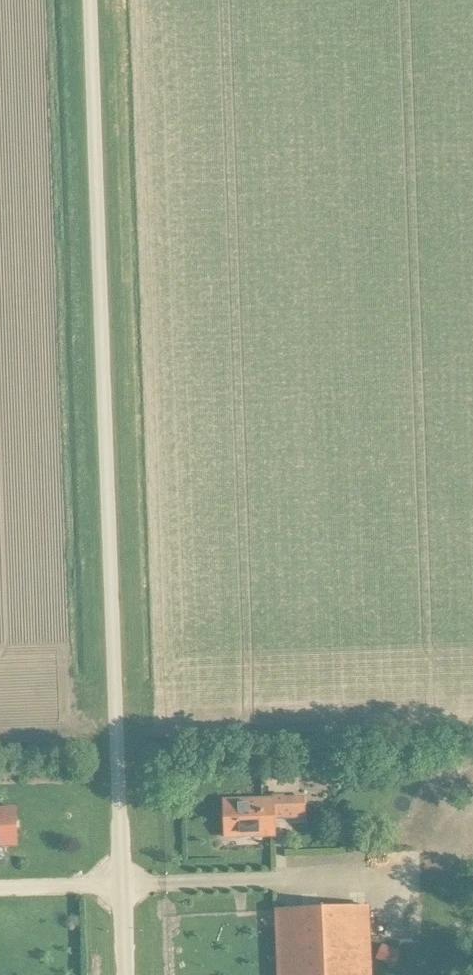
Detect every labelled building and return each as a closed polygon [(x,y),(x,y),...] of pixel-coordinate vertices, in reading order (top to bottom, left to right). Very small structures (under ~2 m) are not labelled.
[(223,838),(272,837),(271,800),(222,801),(223,838)] [(13,846),(12,809),(0,810),(0,847),(13,846)] [(366,908),(273,911),(276,974),(368,974),(366,908)]
